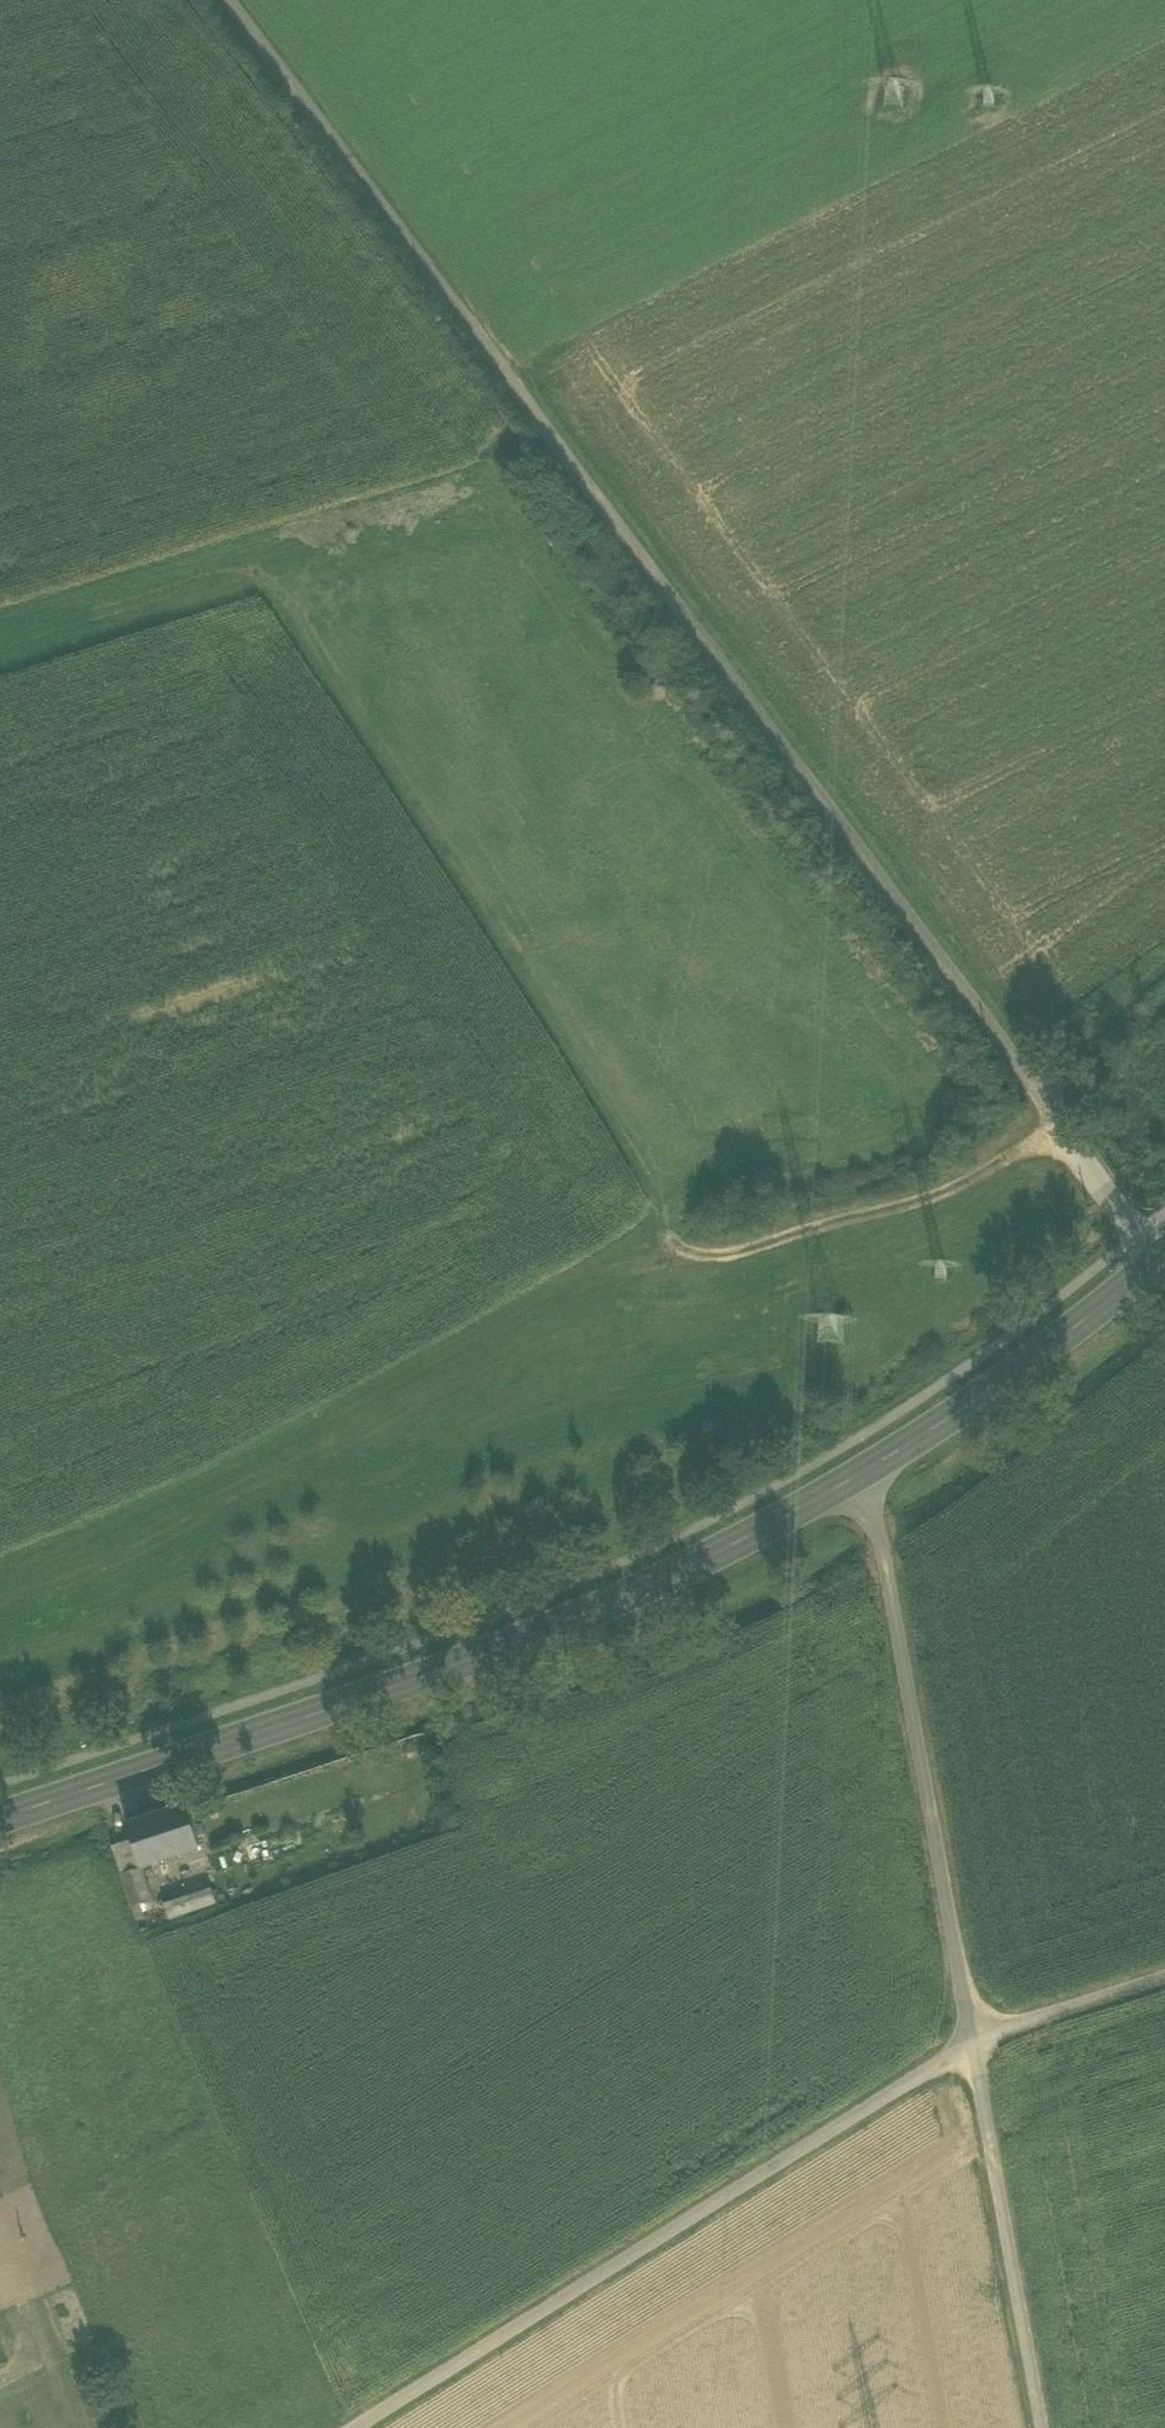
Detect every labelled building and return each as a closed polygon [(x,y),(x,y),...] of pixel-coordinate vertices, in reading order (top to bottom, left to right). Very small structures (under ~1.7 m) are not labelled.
[(131,1838),(140,1866),(198,1847),(184,1805),(126,1824),(131,1838)] [(151,1900),(140,1866),(131,1838),(112,1844),(121,1873),(133,1906),(151,1900)] [(161,1906),(168,1926),(218,1909),(211,1888),(161,1906)]
